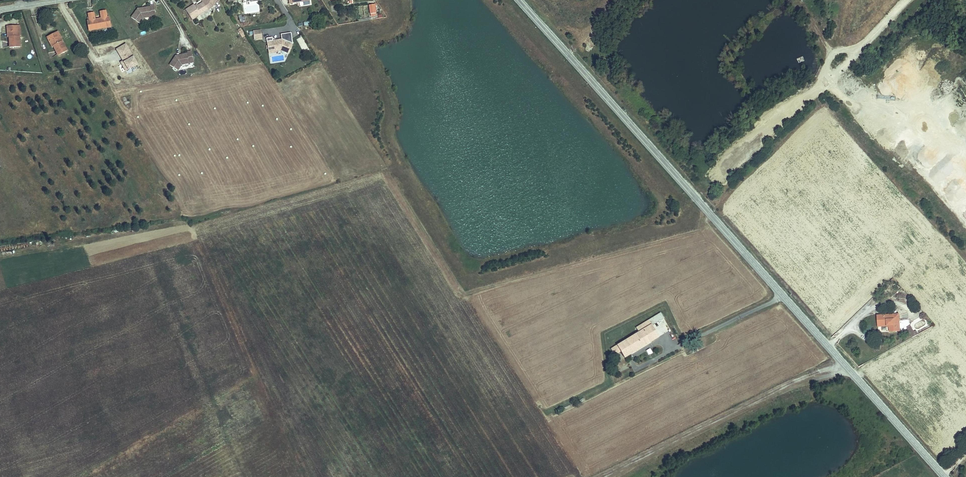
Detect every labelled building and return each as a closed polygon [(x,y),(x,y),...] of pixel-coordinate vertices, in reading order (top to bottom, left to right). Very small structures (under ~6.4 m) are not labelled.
[(208,9),(212,6),(216,0),(208,0),(209,2),(205,5),(203,1),(197,5),(195,6),(194,5),(193,3),(185,9),(192,19),(208,9)] [(155,12),(154,5),(150,5),(150,6),(143,7),(143,9),(141,9),(141,8),(138,8),(132,17),(140,22),(144,17),(152,16),(151,13),(155,12)] [(102,27),(111,26),(110,16),(108,17),(102,18),(100,18),(101,19),(98,20),(98,19),(96,19),(95,12),(89,13),(90,20),(88,20),(90,30),(99,28),(99,25),(102,25),(102,27)] [(24,46),(23,36),(21,36),(20,25),(10,26),(10,37),(12,37),(12,47),(24,46)] [(56,33),(61,42),(63,41),(65,40),(60,31),(56,33)] [(68,51),(63,41),(61,42),(56,33),(46,38),(52,49),(55,47),(59,55),(68,51)] [(289,56),(292,45),(281,41),(266,44),(267,52),(276,51),(280,50),(281,53),(289,56)] [(122,60),(120,61),(125,70),(138,63),(126,42),(115,48),(122,60)] [(176,54),(170,63),(178,69),(182,63),(190,61),(189,59),(193,58),(191,50),(187,51),(187,52),(181,53),(181,55),(179,55),(179,54),(176,54)] [(889,330),(899,329),(897,312),(875,315),(876,326),(888,325),(889,330)] [(661,314),(648,321),(652,327),(665,319),(661,314)] [(658,338),(652,327),(648,321),(636,329),(640,334),(612,350),(616,356),(622,352),(625,358),(658,338)] [(918,333),(916,330),(914,331),(910,325),(907,327),(912,336),(918,333)]
